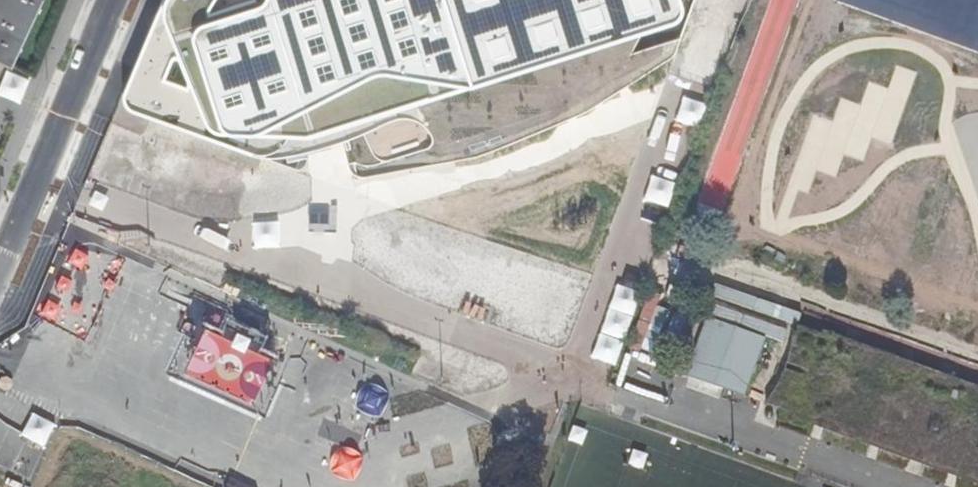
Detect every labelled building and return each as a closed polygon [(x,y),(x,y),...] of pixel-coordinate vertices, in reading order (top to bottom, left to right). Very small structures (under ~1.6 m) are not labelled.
[(11,66),(42,0),(0,0),(0,61),(11,66)] [(307,153),(326,147),(341,143),(349,169),(355,175),(365,177),(477,155),(589,108),(672,53),(692,0),(161,0),(122,93),(122,99),(123,105),(130,111),(296,171),(301,170),(306,165),(307,153)] [(661,296),(650,292),(629,348),(640,353),(661,296)] [(767,339),(708,318),(687,375),(746,397),(767,339)] [(768,405),(977,482),(977,389),(796,326),(794,350),(783,380),(768,405)]
